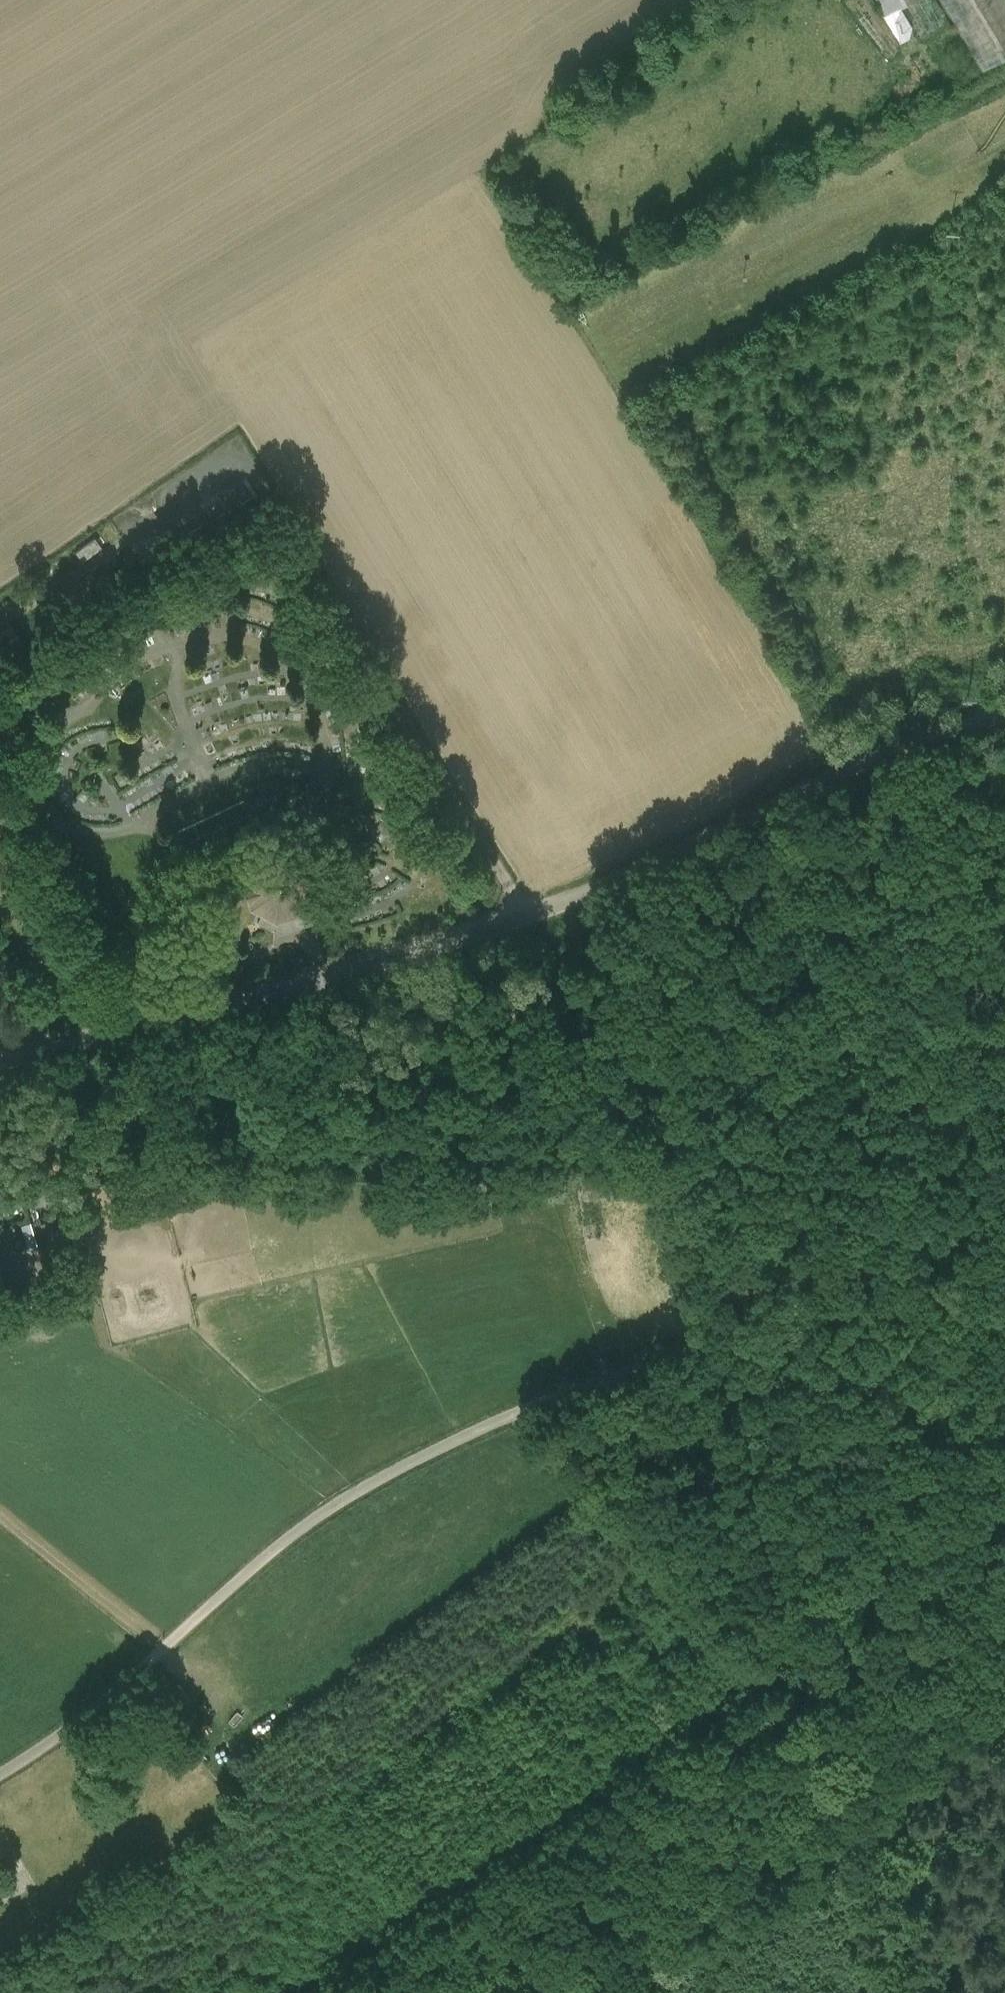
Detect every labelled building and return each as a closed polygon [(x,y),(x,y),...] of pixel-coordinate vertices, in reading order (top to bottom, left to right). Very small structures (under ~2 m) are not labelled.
[(886,19),(917,0),(874,0),(886,19)] [(1001,0),(941,0),(985,74),(1004,63),(1004,6),(1001,0)] [(95,539),(76,553),(83,562),(102,548),(95,539)] [(0,636),(0,649),(5,657),(23,645),(11,628),(0,636)] [(298,870),(282,861),(266,867),(261,877),(260,877),(258,882),(263,898),(268,901),(258,921),(272,929),(273,929),(275,930),(274,935),(290,930),(289,926),(296,924),(297,928),(314,923),(310,919),(311,917),(312,917),(320,902),(302,893),(300,892),(303,886),(305,885),(305,886),(307,885),(302,869),(300,869),(298,870)] [(0,1272),(0,1287),(12,1283),(8,1270),(0,1272)]
